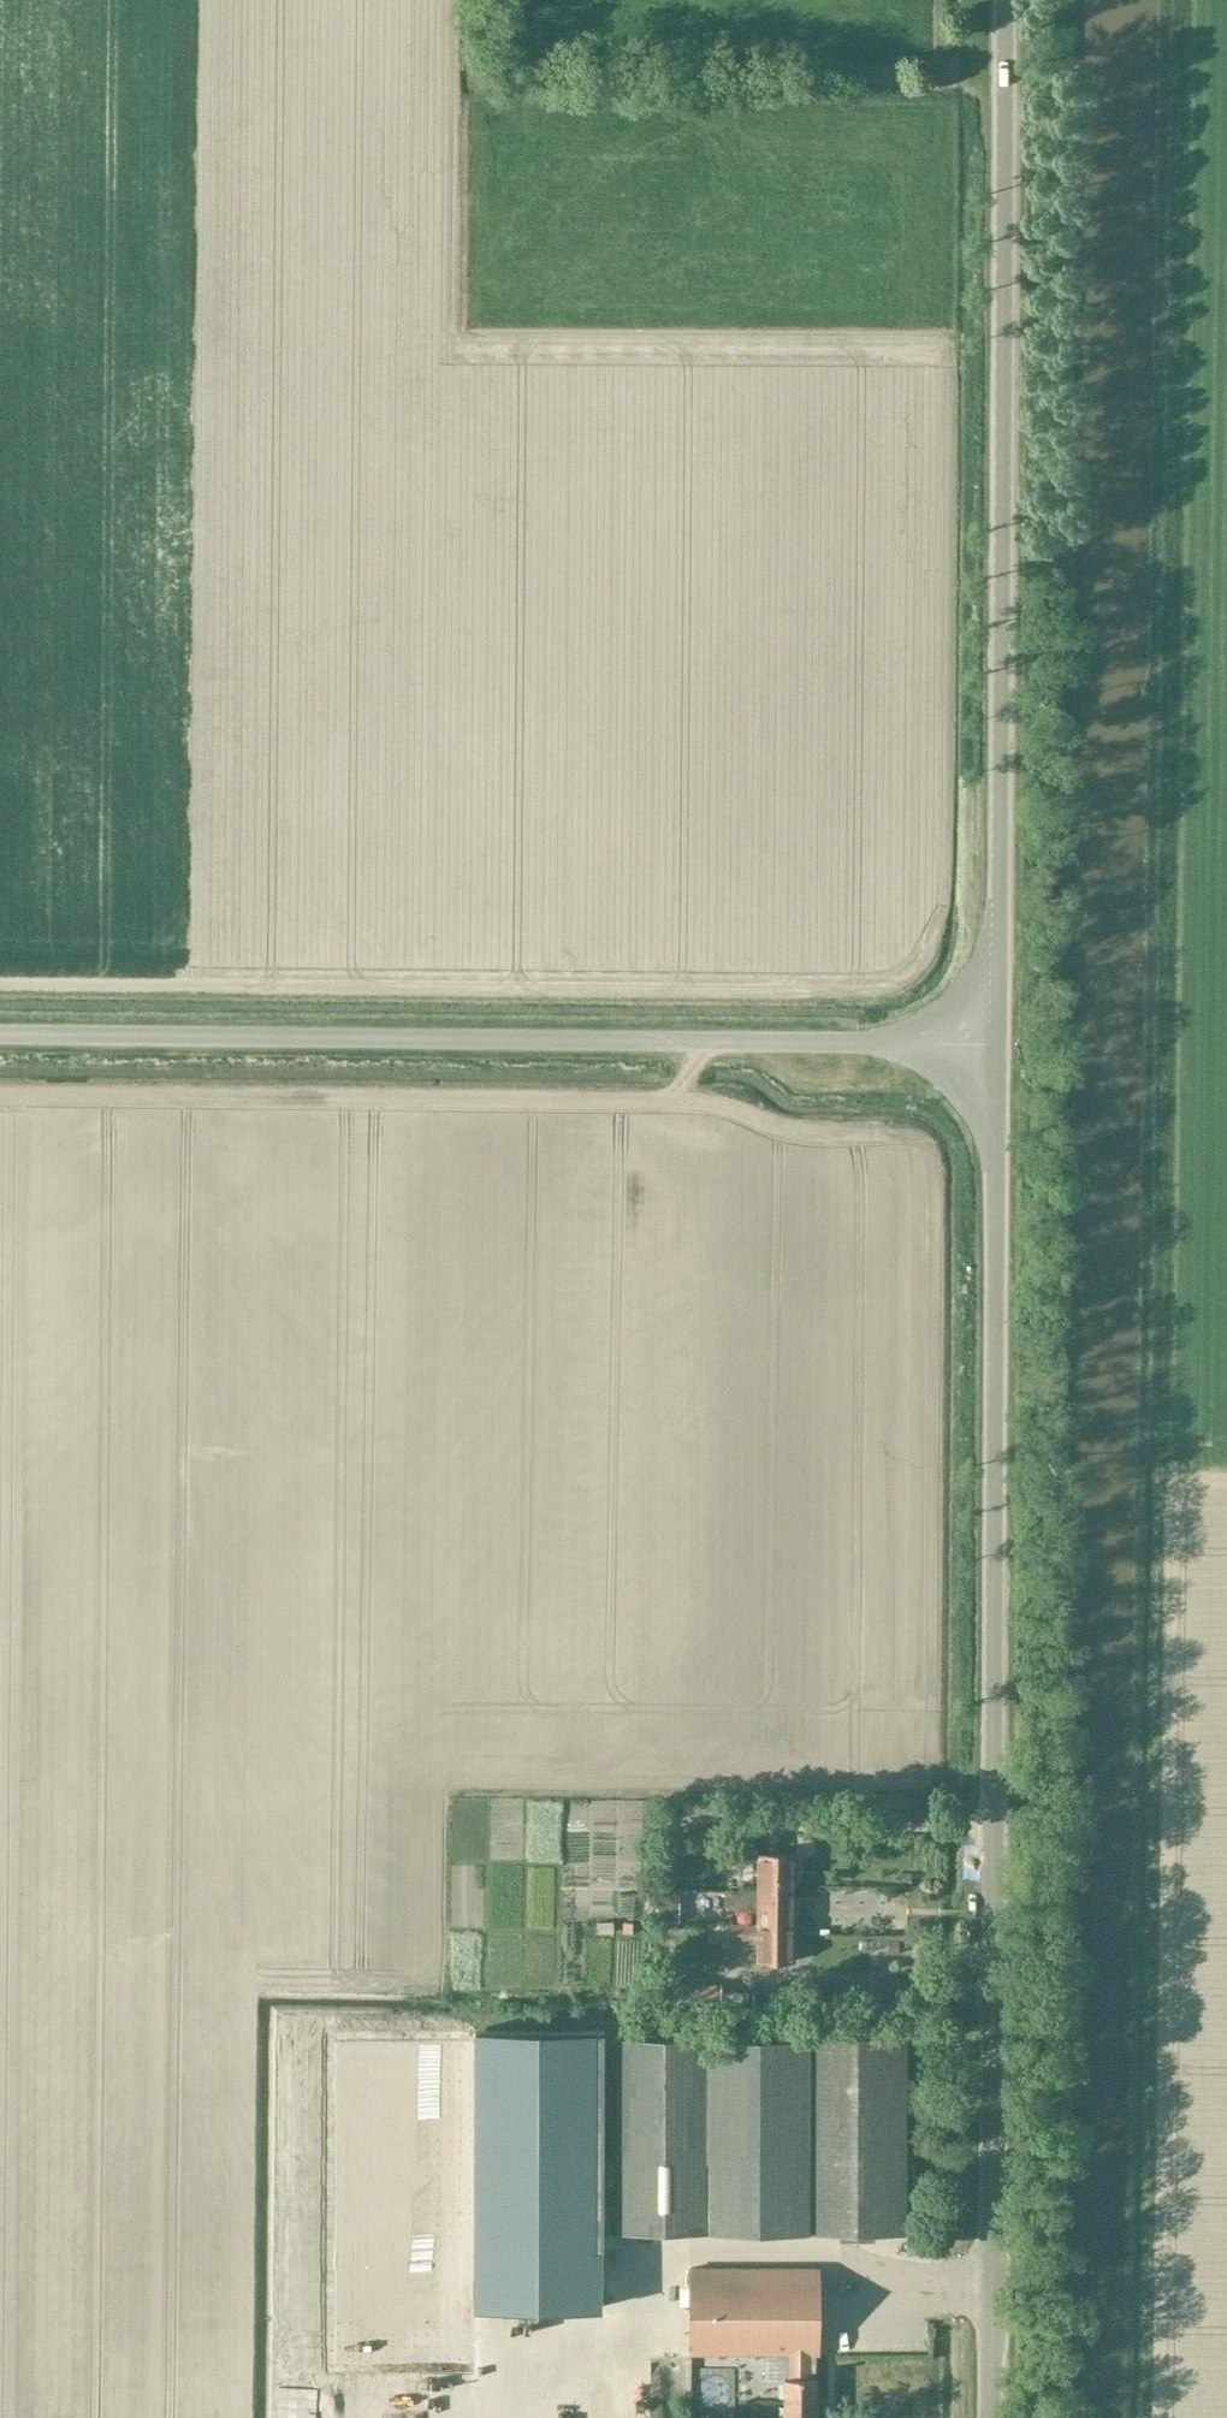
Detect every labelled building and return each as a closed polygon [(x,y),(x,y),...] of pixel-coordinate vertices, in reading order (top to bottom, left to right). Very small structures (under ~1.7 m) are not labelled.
[(743,1870),(743,1855),(744,1846),(725,1845),(724,1870),(743,1870)] [(757,1892),(793,1892),(793,1859),(794,1859),(794,1857),(756,1857),(756,1858),(757,1858),(757,1892)] [(757,1892),(725,1891),(724,1904),(724,1913),(757,1914),(756,1924),(725,1924),(725,1928),(756,1928),(793,1928),(793,1892),(757,1892)] [(793,1928),(756,1928),(725,1928),(725,1949),(756,1948),(756,1962),(756,1963),(793,1964),(793,1962),(793,1928)] [(474,2368),(474,2037),(330,2037),(330,2368),(474,2368)] [(609,2186),(609,2157),(603,2157),(603,2038),(474,2037),(474,2309),(600,2309),(600,2250),(603,2250),(603,2186),(609,2186)] [(805,2037),(718,2038),(718,2232),(805,2234),(805,2037)] [(805,2037),(805,2234),(903,2234),(903,2218),(915,2218),(915,2194),(903,2194),(902,2037),(805,2037)] [(609,2186),(609,2232),(718,2232),(718,2038),(609,2038),(609,2157),(609,2186)] [(816,2356),(816,2271),(688,2272),(688,2357),(787,2357),(787,2381),(783,2381),(783,2417),(814,2417),(814,2381),(816,2381),(816,2356)]
